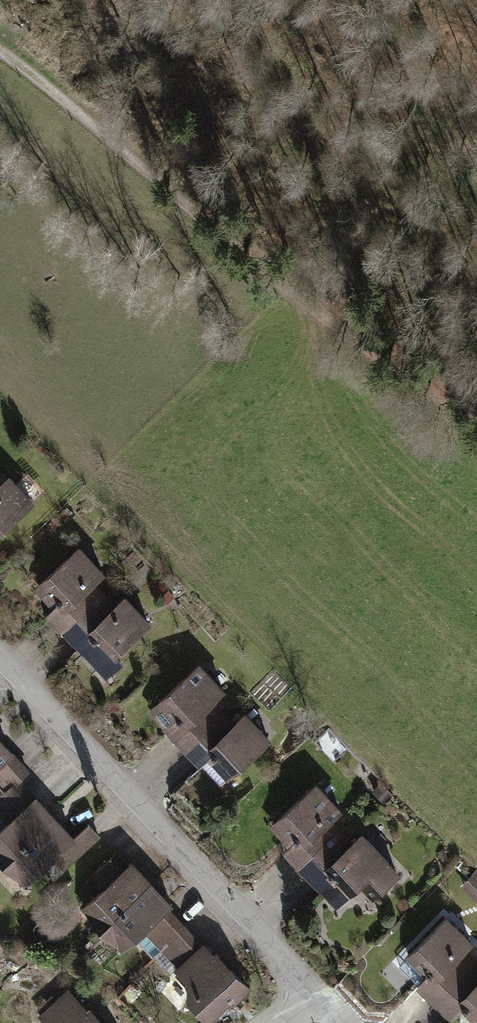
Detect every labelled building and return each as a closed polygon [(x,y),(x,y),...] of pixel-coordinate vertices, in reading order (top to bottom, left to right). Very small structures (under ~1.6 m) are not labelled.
[(32,503),(8,477),(0,484),(0,532),(32,503)] [(79,548),(40,584),(58,604),(48,613),(61,627),(87,603),(85,601),(98,589),(92,583),(102,574),(79,548)] [(94,610),(68,634),(100,668),(148,623),(124,598),(114,607),(108,601),(96,612),(94,610)] [(161,701),(151,709),(170,729),(169,730),(181,744),(208,719),(206,718),(219,706),(213,700),(223,691),(199,665),(160,700),(161,701)] [(214,727),(188,751),(220,785),(268,740),(244,714),(235,724),(229,717),(216,729),(214,727)] [(0,742),(0,796),(18,780),(27,771),(0,742)] [(54,818),(18,780),(0,796),(0,804),(13,818),(0,830),(0,851),(8,860),(54,818)] [(384,801),(391,794),(380,783),(373,790),(384,801)] [(316,785),(277,820),(296,841),(286,850),(298,863),(324,840),(322,837),(335,826),(329,820),(339,811),(316,785)] [(72,838),(54,818),(8,860),(28,880),(53,857),(63,868),(98,835),(88,824),(72,838)] [(331,847),(305,871),(337,905),(362,882),(375,895),(397,875),(387,864),(388,863),(361,834),(351,844),(345,838),(333,849),(331,847)] [(105,925),(150,883),(130,862),(127,865),(116,853),(96,872),(108,884),(86,905),(105,925)] [(165,946),(185,927),(167,908),(171,904),(150,883),(105,925),(125,946),(146,926),(165,946)] [(428,975),(418,985),(432,998),(457,972),(455,970),(467,958),(461,952),(470,942),(445,918),(408,956),(412,959),(415,956),(428,969),(425,972),(428,975)] [(202,946),(185,927),(165,946),(183,964),(177,970),(196,989),(193,993),(194,994),(189,1000),(207,1019),(233,995),(235,997),(247,986),(216,954),(214,956),(203,945),(202,946)] [(439,1005),(453,1018),(462,1008),(465,1011),(468,1008),(476,1017),(476,970),(466,981),(464,979),(439,1005)] [(48,1010),(59,1022),(58,1022),(102,1022),(90,1010),(87,1012),(68,991),(48,1010)] [(147,1022),(167,1022),(158,1013),(147,1022)]
